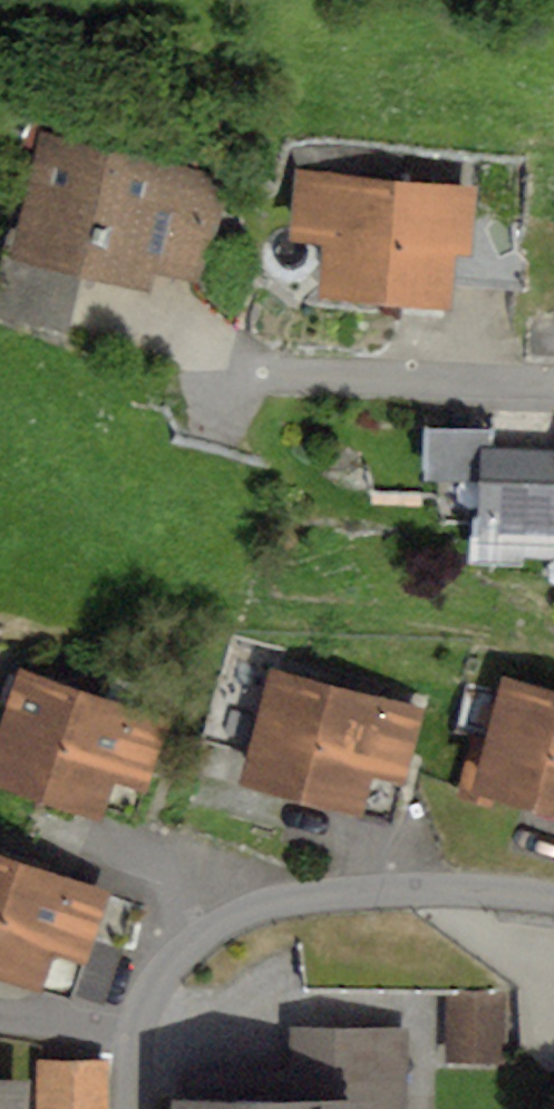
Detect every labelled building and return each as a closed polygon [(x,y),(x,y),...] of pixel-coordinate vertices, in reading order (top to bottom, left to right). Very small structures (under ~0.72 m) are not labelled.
[(228,179),(40,134),(13,258),(80,274),(150,291),(155,269),(194,280),(201,297),(226,320),(246,233),(235,204),(223,201),(228,179)] [(479,185),(295,170),(289,240),(322,243),(318,297),(452,308),(454,282),(456,254),(474,256),(477,214),(479,185)] [(528,218),(477,214),(474,256),(456,254),(454,282),(523,287),(528,218)] [(80,274),(13,258),(4,256),(0,271),(0,320),(65,335),(80,274)] [(423,427),(422,481),(439,481),(440,492),(460,520),(470,520),(468,565),(522,566),(522,557),(553,559),(553,450),(495,448),(495,428),(423,427)] [(428,709),(274,667),(241,783),(396,825),(428,709)] [(17,668),(0,720),(0,786),(102,820),(115,780),(147,790),(170,718),(17,668)] [(503,677),(473,792),(553,813),(553,690),(503,677)] [(0,856),(0,979),(73,1004),(111,894),(0,856)] [(506,996),(444,997),(444,1062),(506,1062),(506,996)] [(172,1101),(172,1108),(409,1108),(408,1028),(290,1028),(290,1101),(172,1101)] [(37,1060),(36,1108),(107,1108),(108,1061),(37,1060)] [(0,1078),(0,1108),(28,1108),(29,1079),(0,1078)]
